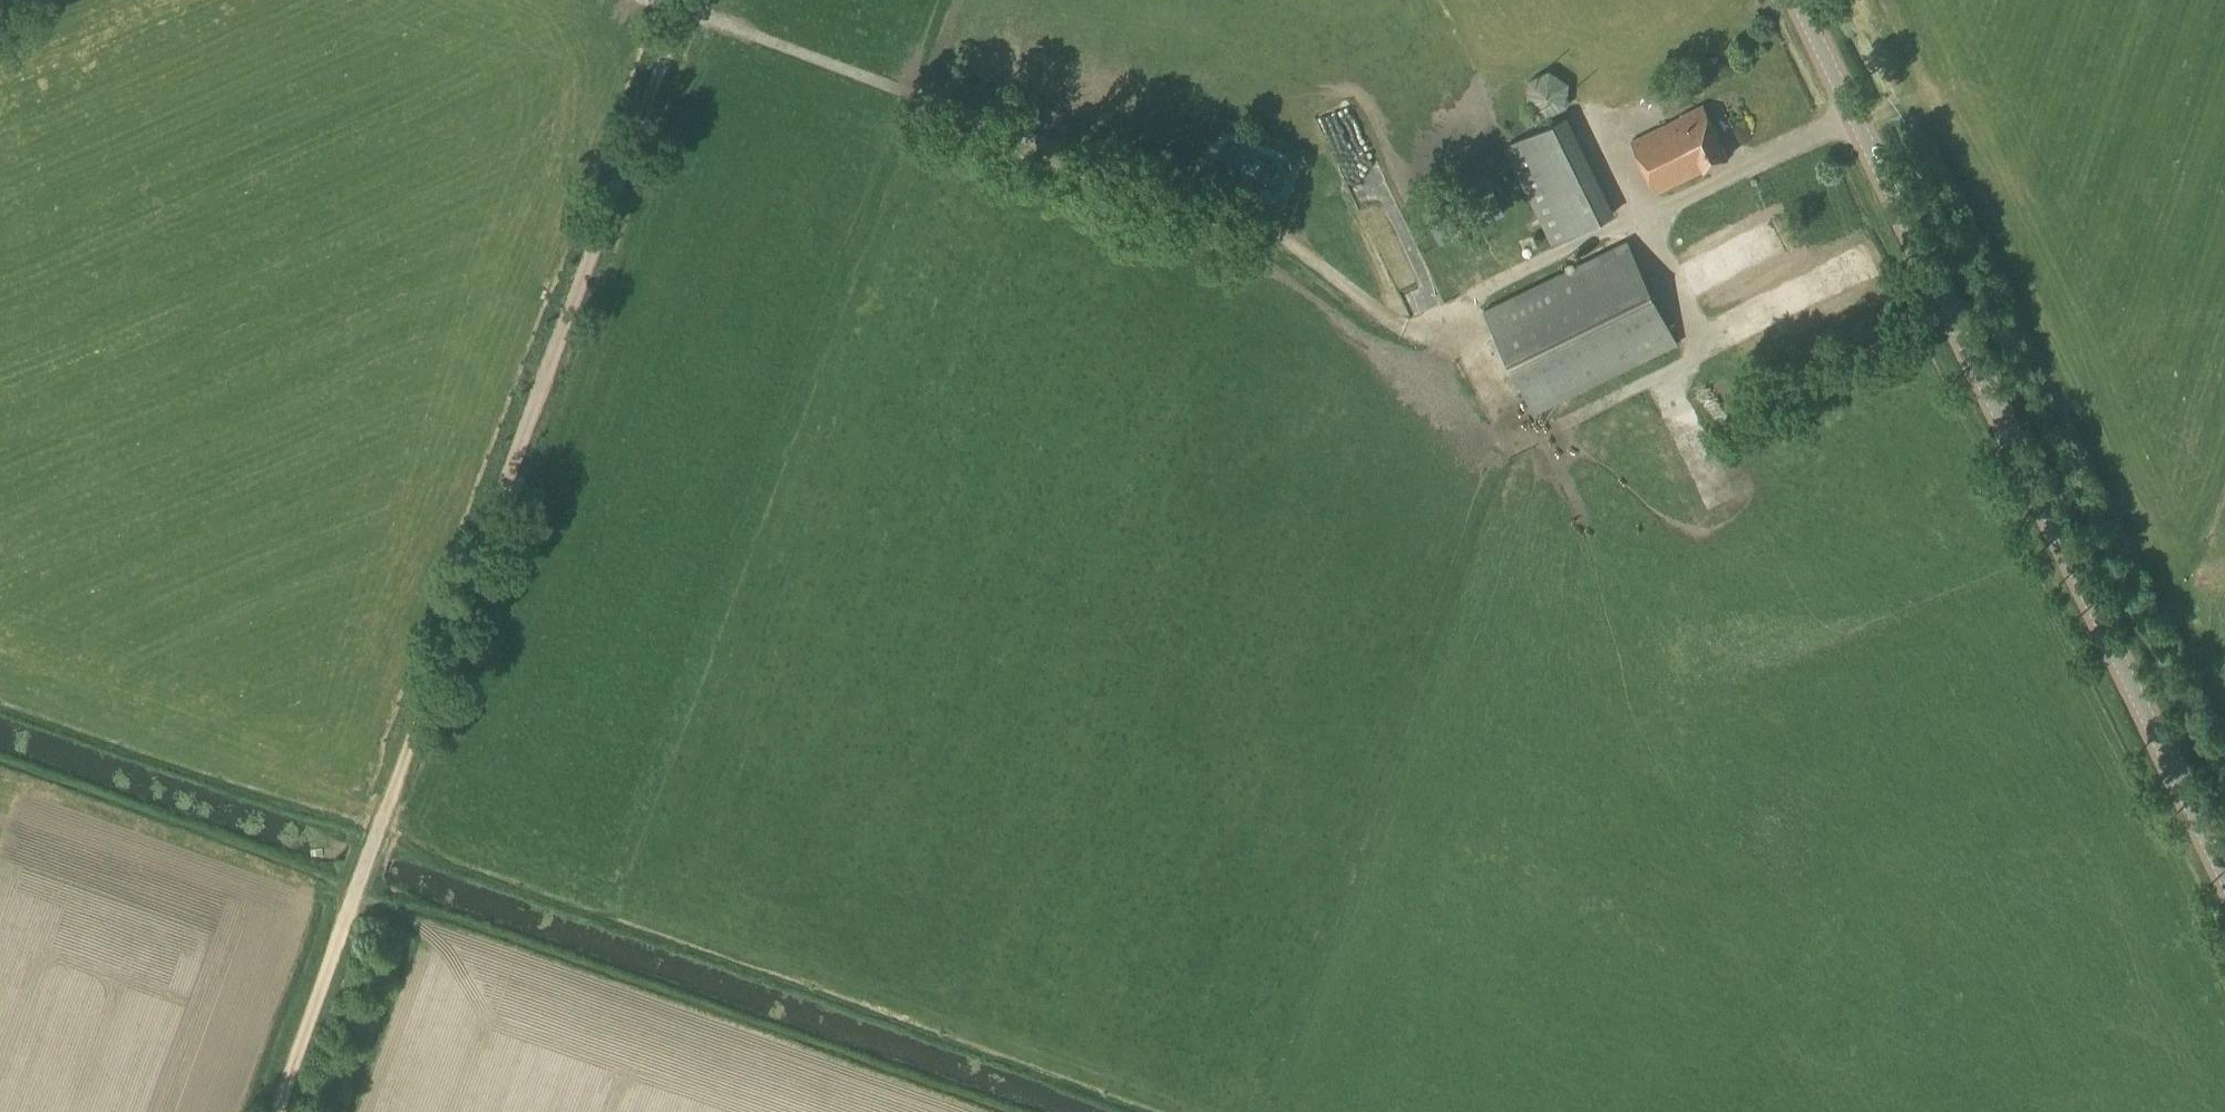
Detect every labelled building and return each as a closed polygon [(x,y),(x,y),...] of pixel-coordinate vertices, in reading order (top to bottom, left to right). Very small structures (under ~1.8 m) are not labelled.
[(1573,95),(1573,94),(1572,85),(1567,78),(1560,72),(1556,71),(1551,70),(1543,71),(1539,72),(1534,76),(1531,80),(1529,83),(1527,87),(1526,92),(1527,101),(1530,106),(1532,110),(1539,115),(1544,117),(1549,117),(1559,116),(1566,111),(1571,104),(1573,98),(1573,95)] [(1703,105),(1681,116),(1681,117),(1631,141),(1656,192),(1729,157),(1703,105)] [(1552,244),(1613,214),(1574,133),(1566,116),(1505,145),(1513,162),(1552,244)] [(1398,200),(1371,212),(1403,282),(1419,274),(1419,273),(1429,269),(1398,200)] [(1748,270),(1794,248),(1780,219),(1734,241),(1748,270)] [(1533,414),(1677,344),(1627,242),(1484,311),(1533,414)] [(1780,295),(1767,297),(1771,324),(1784,322),(1780,295)]
